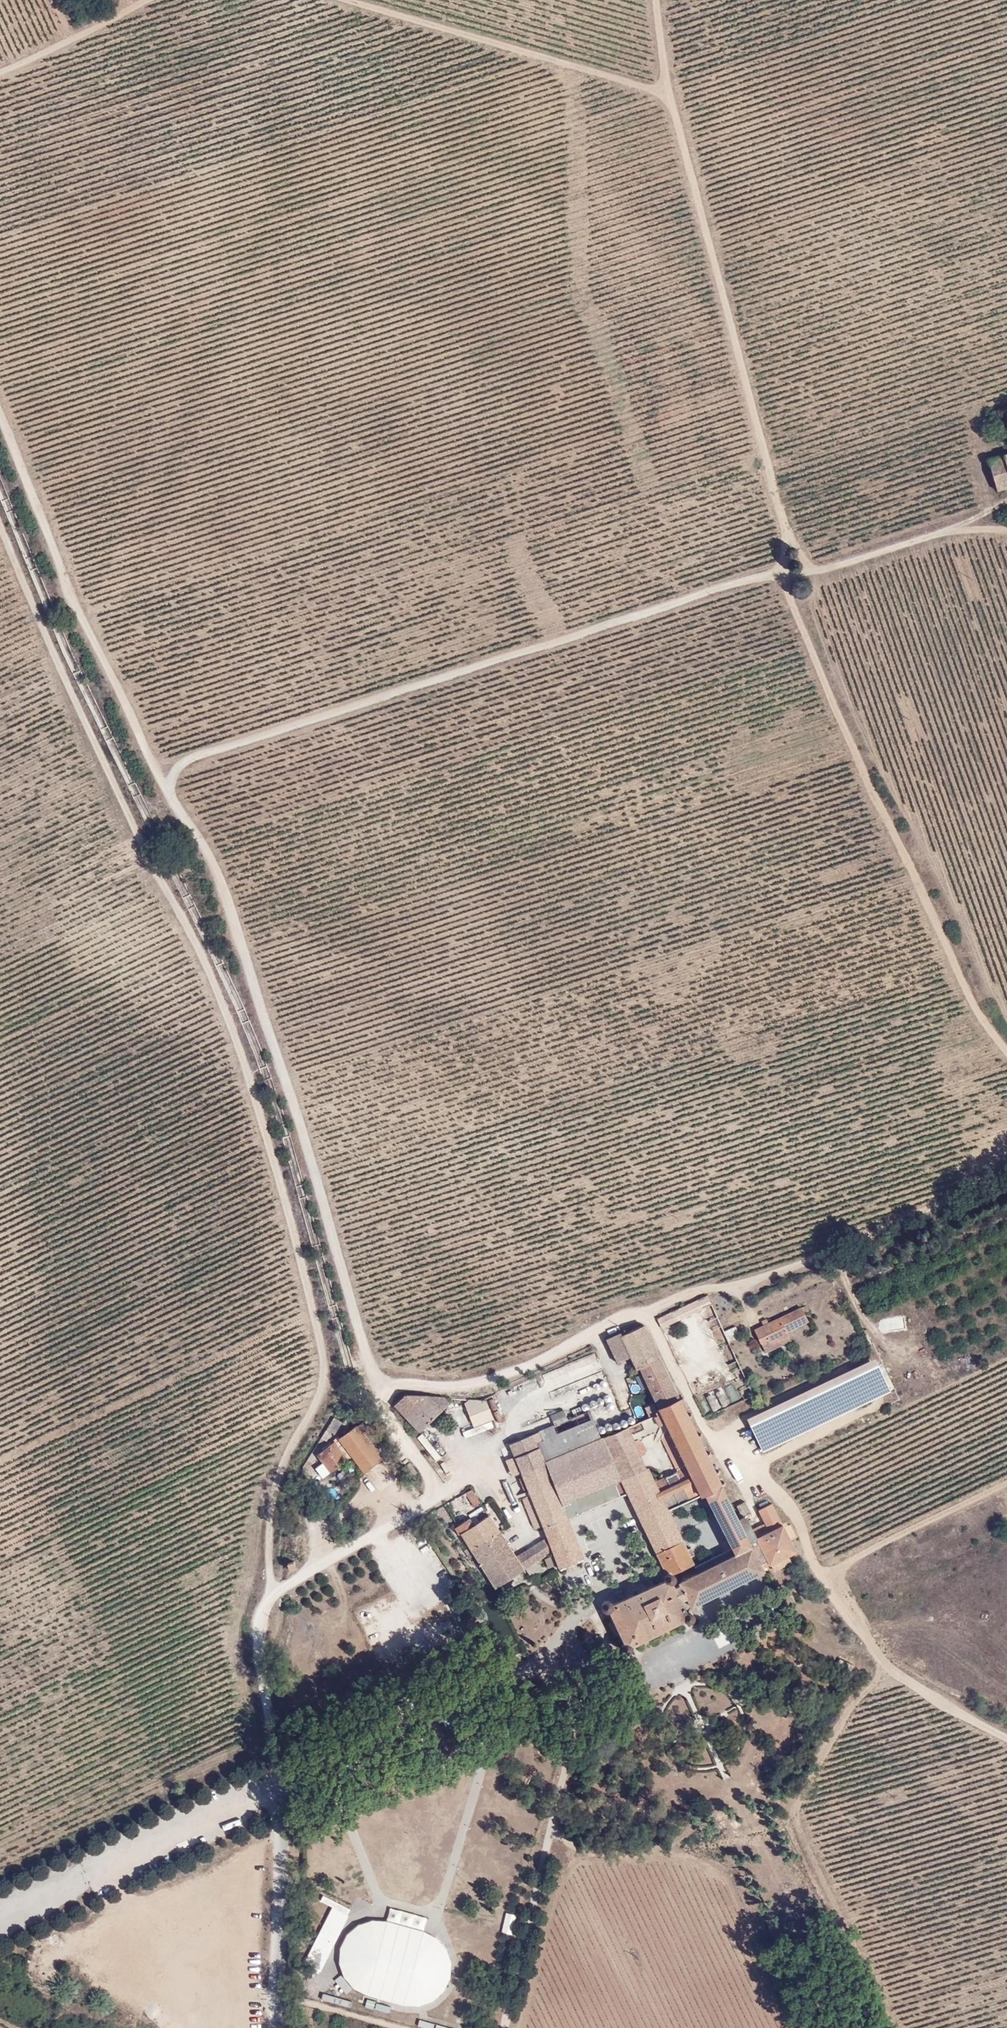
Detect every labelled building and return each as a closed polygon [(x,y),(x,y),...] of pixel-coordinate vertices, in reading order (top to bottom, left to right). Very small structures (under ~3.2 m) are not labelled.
[(994,415),(999,434),(1006,432),(1006,411),(994,415)] [(989,460),(997,489),(1006,486),(1006,455),(989,460)] [(744,1398),(754,1394),(708,1294),(698,1298),(702,1307),(744,1398)] [(663,1326),(702,1307),(698,1298),(658,1317),(663,1326)] [(807,1320),(801,1307),(755,1329),(761,1342),(767,1339),(768,1341),(777,1336),(778,1339),(788,1334),(787,1330),(807,1320)] [(881,1332),(906,1330),(905,1316),(880,1318),(881,1332)] [(736,1551),(698,1570),(681,1599),(687,1596),(691,1605),(765,1568),(762,1561),(768,1558),(770,1562),(796,1549),(790,1538),(797,1535),(791,1522),(784,1526),(772,1501),(759,1508),(765,1521),(769,1529),(760,1533),(757,1526),(752,1528),(745,1514),(751,1511),(746,1499),(737,1504),(742,1514),(738,1516),(644,1323),(621,1334),(619,1331),(605,1338),(617,1361),(631,1355),(636,1367),(640,1367),(662,1410),(635,1422),(639,1432),(667,1421),(687,1465),(654,1479),(649,1468),(647,1468),(627,1425),(601,1436),(545,1459),(533,1432),(510,1442),(515,1455),(507,1458),(509,1465),(518,1461),(521,1471),(531,1494),(522,1498),(535,1527),(542,1523),(544,1526),(568,1517),(627,1491),(656,1551),(683,1537),(669,1508),(705,1492),(736,1551)] [(875,1364),(848,1376),(849,1377),(862,1371),(874,1397),(861,1403),(888,1391),(875,1364)] [(874,1397),(862,1371),(849,1377),(861,1403),(874,1397)] [(848,1376),(766,1415),(767,1416),(779,1441),(779,1442),(861,1403),(849,1377),(848,1376)] [(721,1391),(706,1396),(712,1412),(727,1407),(721,1391)] [(450,1400),(445,1396),(404,1393),(395,1403),(421,1429),(450,1400)] [(488,1399),(454,1397),(455,1407),(466,1407),(473,1424),(494,1416),(488,1399)] [(617,1410),(620,1419),(633,1415),(631,1406),(617,1410)] [(545,1459),(601,1436),(589,1408),(567,1418),(563,1408),(551,1413),(554,1423),(533,1432),(545,1459)] [(753,1422),(765,1449),(779,1442),(779,1441),(766,1448),(754,1422),(767,1416),(766,1415),(753,1422)] [(341,1421),(334,1416),(321,1434),(326,1439),(330,1433),(333,1434),(341,1421)] [(766,1448),(779,1441),(767,1416),(754,1422),(766,1448)] [(382,1448),(361,1421),(341,1437),(365,1468),(379,1457),(376,1453),(382,1448)] [(418,1439),(427,1452),(432,1448),(423,1435),(418,1439)] [(346,1458),(334,1442),(319,1454),(324,1461),(317,1467),(323,1476),(346,1458)] [(506,1477),(521,1471),(518,1461),(509,1465),(503,1467),(506,1477)] [(482,1503),(471,1487),(466,1492),(476,1507),(482,1503)] [(583,1555),(571,1524),(547,1535),(516,1555),(489,1514),(473,1525),(468,1518),(457,1525),(496,1586),(553,1550),(560,1566),(583,1555)] [(571,1524),(568,1517),(544,1526),(547,1535),(571,1524)] [(769,1529),(765,1521),(752,1528),(757,1526),(760,1533),(769,1529)] [(698,1570),(683,1537),(656,1551),(666,1572),(665,1575),(663,1579),(613,1601),(610,1598),(606,1598),(602,1600),(602,1605),(605,1609),(609,1609),(624,1640),(623,1641),(620,1645),(621,1649),(624,1651),(629,1652),(632,1648),(632,1644),(684,1617),(687,1620),(691,1619),(693,1617),(694,1613),(693,1610),(690,1609),(686,1609),(681,1599),(698,1570)] [(352,1911),(322,1897),(319,1903),(333,1910),(309,1959),(325,1967),(352,1911)] [(390,1908),(386,1921),(371,1920),(357,1925),(346,1935),(339,1947),(338,1963),(343,1977),(352,1988),(366,1995),(402,2005),(417,2006),(432,2001),(443,1991),(450,1977),(450,1962),(446,1948),(435,1937),(422,1930),(426,1918),(390,1908)] [(352,1989),(341,1975),(335,1980),(346,1994),(352,1989)] [(377,2002),(367,1999),(365,2006),(374,2009),(375,2008),(390,2013),(391,2007),(376,2003),(377,2002)] [(420,2020),(418,2025),(427,2027),(433,2027),(434,2024),(420,2020)]
